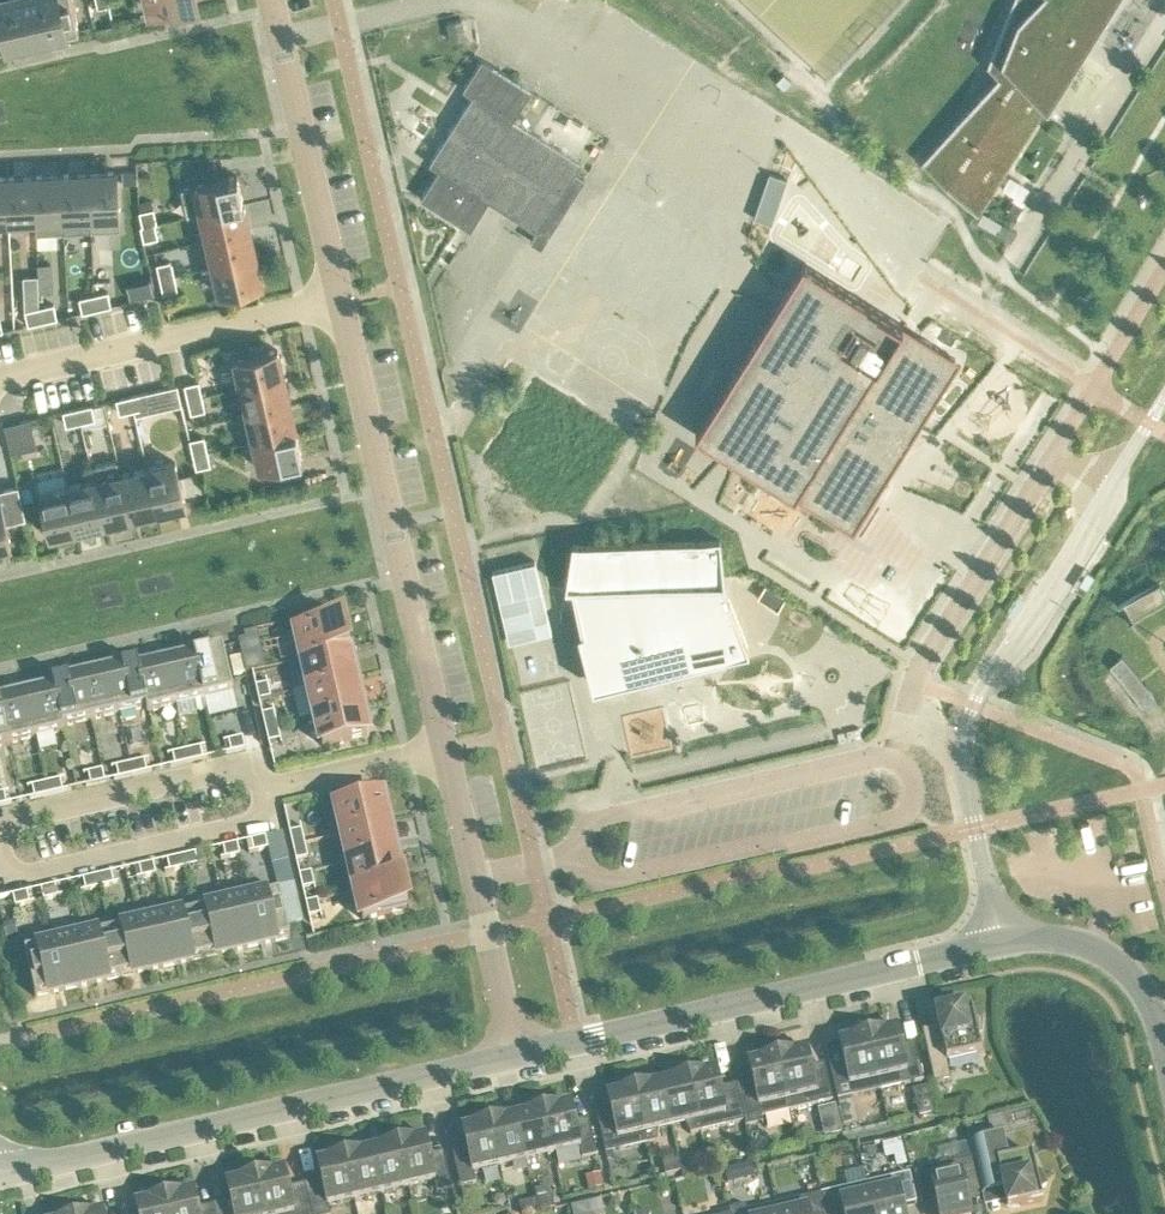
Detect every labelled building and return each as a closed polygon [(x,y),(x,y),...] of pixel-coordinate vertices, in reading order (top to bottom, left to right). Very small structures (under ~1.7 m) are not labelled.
[(21,40),(12,0),(0,0),(0,45),(21,40)] [(21,40),(49,34),(42,0),(12,0),(21,40)] [(49,34),(78,27),(72,0),(42,0),(49,34)] [(151,9),(188,0),(149,0),(151,9)] [(986,62),(997,73),(920,158),(976,211),(1107,0),(1011,0),(986,62)] [(466,36),(462,17),(447,21),(451,39),(466,36)] [(574,170),(580,160),(512,117),(531,87),(481,56),(462,86),(468,90),(472,92),(429,160),(439,166),(420,196),(460,221),(469,227),(488,198),(536,228),(530,238),(540,245),(584,176),(574,170)] [(771,166),(755,210),(773,216),(788,172),(771,166)] [(88,170),(90,214),(91,228),(119,227),(116,169),(88,170)] [(137,181),(136,169),(122,170),(123,182),(137,181)] [(88,170),(60,172),(63,215),(90,214),(88,170)] [(60,172),(33,173),(35,217),(63,215),(60,172)] [(33,173),(6,175),(8,218),(35,217),(33,173)] [(186,214),(200,210),(243,201),(237,173),(180,186),(186,214)] [(0,175),(0,219),(8,218),(6,175),(0,175)] [(200,210),(207,237),(249,227),(243,201),(200,210)] [(140,213),(142,224),(154,221),(156,221),(154,210),(140,213)] [(154,221),(142,224),(140,224),(142,235),(157,232),(154,221)] [(1009,239),(1015,229),(1003,222),(998,231),(1009,239)] [(207,237),(213,264),(255,254),(249,227),(207,237)] [(255,254),(213,264),(219,291),(262,281),(255,254)] [(930,407),(935,390),(948,378),(955,356),(943,351),(930,339),(917,335),(914,334),(906,325),(903,322),(896,318),(802,260),(778,298),(695,432),(729,454),(852,531),(880,486),(894,464),(898,449),(911,436),(917,419),(930,407)] [(157,265),(159,276),(174,273),(171,262),(157,265)] [(174,273),(159,276),(162,287),(176,284),(174,273)] [(152,275),(131,277),(132,289),(153,288),(152,275)] [(104,290),(93,293),(96,307),(107,304),(104,290)] [(96,307),(93,293),(82,295),(86,309),(96,307)] [(49,303),(39,305),(42,319),(53,317),(49,303)] [(42,319),(39,305),(28,307),(31,322),(42,319)] [(234,357),(241,384),(283,375),(277,347),(234,357)] [(241,384),(247,411),(289,401),(283,375),(241,384)] [(185,386),(187,397),(201,393),(199,383),(185,386)] [(141,391),(130,394),(133,408),(144,405),(141,391)] [(201,393),(187,397),(190,407),(204,404),(201,393)] [(133,408),(130,394),(119,396),(123,410),(133,408)] [(247,411),(253,438),(295,428),(289,401),(247,411)] [(87,404),(77,406),(80,420),(91,418),(87,404)] [(80,420),(77,406),(66,408),(69,423),(80,420)] [(20,419),(23,433),(34,431),(30,417),(20,419)] [(295,428),(253,438),(259,465),(302,456),(295,428)] [(190,441),(192,452),(207,448),(204,438),(190,441)] [(207,448),(192,452),(195,462),(209,459),(207,448)] [(174,459),(147,466),(157,508),(184,502),(182,494),(178,474),(174,459)] [(147,466),(120,472),(130,514),(157,508),(147,466)] [(197,470),(178,474),(182,494),(201,489),(197,470)] [(120,472),(93,478),(103,520),(130,514),(120,472)] [(93,478),(67,484),(77,527),(103,520),(93,478)] [(11,542),(6,521),(25,516),(17,483),(0,487),(0,544),(11,542)] [(77,527),(67,484),(39,491),(49,533),(77,527)] [(572,541),(565,586),(572,585),(581,628),(578,628),(592,685),(724,652),(748,646),(725,587),(719,536),(572,541)] [(551,630),(534,559),(492,568),(508,640),(551,630)] [(1128,620),(1164,599),(1164,592),(1158,580),(1162,577),(1118,602),(1118,603),(1122,601),(1132,617),(1128,620)] [(776,607),(784,595),(765,582),(757,595),(776,607)] [(295,635),(302,664),(348,654),(341,625),(295,635)] [(233,696),(222,651),(193,658),(204,703),(206,702),(209,717),(236,710),(233,696)] [(1109,663),(1106,660),(1146,709),(1147,709),(1145,706),(1157,697),(1159,699),(1143,679),(1140,676),(1121,652),(1110,661),(1109,663)] [(302,664),(309,692),(354,682),(348,654),(302,664)] [(193,658),(165,664),(176,709),(204,703),(193,658)] [(249,662),(241,664),(245,678),(252,676),(264,673),(261,659),(249,662)] [(165,664),(138,670),(137,671),(146,711),(145,711),(146,716),(176,709),(165,664)] [(137,666),(108,672),(118,718),(145,711),(146,711),(137,671),(138,670),(137,666)] [(108,672),(80,679),(91,724),(118,718),(108,672)] [(51,685),(52,690),(53,690),(62,730),(63,730),(91,724),(80,679),(51,685)] [(361,710),(354,682),(309,692),(293,696),(300,724),(315,720),(361,710)] [(270,701),(267,687),(255,690),(259,704),(270,701)] [(53,690),(52,690),(25,696),(35,742),(64,735),(63,730),(62,730),(53,690)] [(0,702),(0,718),(7,748),(35,742),(25,696),(0,702)] [(361,710),(315,720),(322,750),(367,739),(361,710)] [(277,729),(274,715),(262,718),(265,732),(277,729)] [(280,744),(277,729),(265,732),(268,747),(280,744)] [(223,745),(226,757),(245,753),(242,741),(223,745)] [(205,749),(186,754),(189,766),(208,761),(205,749)] [(189,766),(186,754),(172,757),(175,769),(189,766)] [(147,775),(144,763),(130,767),(133,779),(147,775)] [(133,779),(130,767),(116,770),(119,782),(133,779)] [(105,785),(102,773),(88,776),(91,788),(105,785)] [(63,795),(60,783),(46,786),(49,798),(63,795)] [(49,798),(46,786),(32,789),(35,801),(49,798)] [(336,809),(343,838),(388,828),(381,799),(336,809)] [(343,838),(349,866),(394,856),(388,828),(343,838)] [(304,847),(301,834),(289,836),(293,850),(304,847)] [(288,864),(282,836),(265,840),(246,845),(249,857),(268,852),(272,868),(288,864)] [(240,859),(237,847),(223,850),(226,862),(240,859)] [(308,862),(304,847),(293,850),(296,865),(308,862)] [(198,868),(195,856),(181,860),(184,872),(198,868)] [(349,866),(355,895),(401,884),(394,856),(349,866)] [(184,872),(181,860),(167,863),(170,875),(184,872)] [(134,871),(137,882),(156,878),(153,866),(134,871)] [(314,890),(311,875),(299,878),(302,893),(314,890)] [(114,888),(111,876),(97,879),(100,891),(114,888)] [(100,891),(97,879),(83,882),(86,894),(100,891)] [(401,884),(355,895),(362,924),(408,913),(401,884)] [(302,924),(293,887),(277,891),(279,897),(286,927),(302,924)] [(58,901),(55,889),(40,892),(43,904),(58,901)] [(30,907),(27,895),(12,899),(15,910),(30,907)] [(279,897),(250,903),(261,949),(290,942),(286,927),(279,897)] [(250,903),(222,910),(233,955),(261,949),(250,903)] [(321,918),(317,904),(305,906),(309,921),(321,918)] [(222,910),(194,916),(205,962),(233,955),(222,910)] [(194,916),(166,923),(176,968),(205,962),(194,916)] [(166,923),(138,929),(148,975),(176,968),(166,923)] [(18,939),(15,926),(4,928),(7,942),(18,939)] [(138,929),(110,936),(120,981),(148,975),(138,929)] [(110,936),(82,942),(92,988),(120,981),(110,936)] [(82,942),(53,949),(64,994),(92,988),(82,942)] [(64,994),(53,949),(25,955),(35,1001),(64,994)] [(946,1065),(981,1057),(977,1038),(980,1037),(981,1023),(973,1023),(970,1010),(935,1018),(943,1051),(926,1055),(934,1088),(951,1084),(946,1065)] [(896,1031),(867,1037),(880,1094),(923,1084),(916,1054),(902,1057),(896,1031)] [(880,1094),(867,1037),(838,1044),(844,1071),(830,1074),(837,1104),(880,1094)] [(805,1052),(776,1058),(790,1115),(832,1105),(826,1075),(811,1078),(805,1052)] [(737,1096),(744,1125),(746,1131),(763,1127),(762,1121),(790,1115),(776,1058),(747,1065),(753,1092),(737,1096)] [(713,1074),(687,1080),(700,1136),(744,1125),(737,1096),(721,1099),(715,1073),(713,1073),(713,1074)] [(661,1085),(660,1085),(671,1131),(684,1127),(690,1138),(700,1136),(687,1080),(661,1086),(661,1085)] [(660,1087),(634,1093),(647,1148),(657,1146),(658,1134),(671,1131),(660,1085),(660,1087)] [(647,1148),(634,1093),(608,1099),(608,1097),(606,1098),(612,1124),(598,1128),(605,1157),(647,1148)] [(837,1104),(821,1108),(827,1136),(844,1132),(837,1104)] [(568,1108),(542,1114),(553,1158),(579,1152),(582,1163),(597,1159),(590,1130),(576,1133),(570,1106),(568,1106),(568,1108)] [(1004,1115),(1006,1128),(1024,1126),(1023,1113),(1004,1115)] [(516,1118),(515,1119),(526,1164),(553,1158),(542,1114),(517,1120),(516,1118)] [(515,1120),(489,1126),(499,1170),(526,1164),(515,1119),(515,1120)] [(499,1170),(489,1126),(463,1132),(463,1131),(461,1131),(467,1158),(453,1161),(460,1191),(475,1187),(473,1176),(499,1170)] [(423,1141),(398,1147),(408,1191),(434,1185),(436,1196),(452,1193),(445,1163),(431,1166),(425,1139),(423,1140),(423,1141)] [(981,1194),(982,1199),(1003,1194),(1007,1213),(1042,1205),(1039,1192),(1046,1189),(1039,1176),(1036,1177),(1031,1158),(1008,1163),(1003,1140),(970,1147),(973,1162),(981,1194)] [(371,1152),(381,1197),(408,1191),(398,1147),(372,1153),(371,1152)] [(370,1153),(344,1159),(354,1203),(381,1197),(371,1152),(370,1152),(370,1153)] [(306,1195),(310,1213),(329,1213),(328,1209),(354,1203),(344,1159),(318,1165),(318,1164),(316,1165),(322,1191),(306,1195)] [(695,1159),(678,1163),(681,1175),(697,1171),(695,1159)] [(798,1164),(802,1183),(816,1179),(812,1161),(798,1164)] [(977,1195),(981,1194),(973,1162),(914,1176),(920,1206),(935,1203),(937,1213),(969,1213),(967,1207),(979,1204),(977,1195)] [(681,1175),(678,1163),(662,1167),(665,1179),(681,1175)] [(255,1180),(263,1213),(310,1213),(306,1195),(290,1199),(283,1172),(282,1173),(282,1174),(255,1180)] [(704,1178),(708,1196),(723,1192),(719,1175),(704,1178)] [(866,1187),(872,1213),(903,1213),(902,1210),(916,1207),(909,1177),(866,1187)] [(603,1191),(600,1178),(586,1181),(588,1194),(603,1191)] [(224,1213),(263,1213),(255,1180),(227,1186),(227,1185),(225,1186),(232,1212),(224,1213)] [(820,1198),(824,1213),(872,1213),(866,1187),(820,1198)] [(164,1201),(167,1213),(198,1213),(193,1193),(191,1193),(191,1195),(164,1201)] [(775,1208),(777,1213),(824,1213),(820,1198),(775,1208)] [(535,1203),(538,1213),(544,1213),(554,1212),(551,1200),(535,1203)] [(164,1201),(137,1207),(136,1206),(135,1206),(136,1213),(167,1213),(164,1201)] [(535,1203),(519,1207),(520,1213),(538,1213),(535,1203)]
